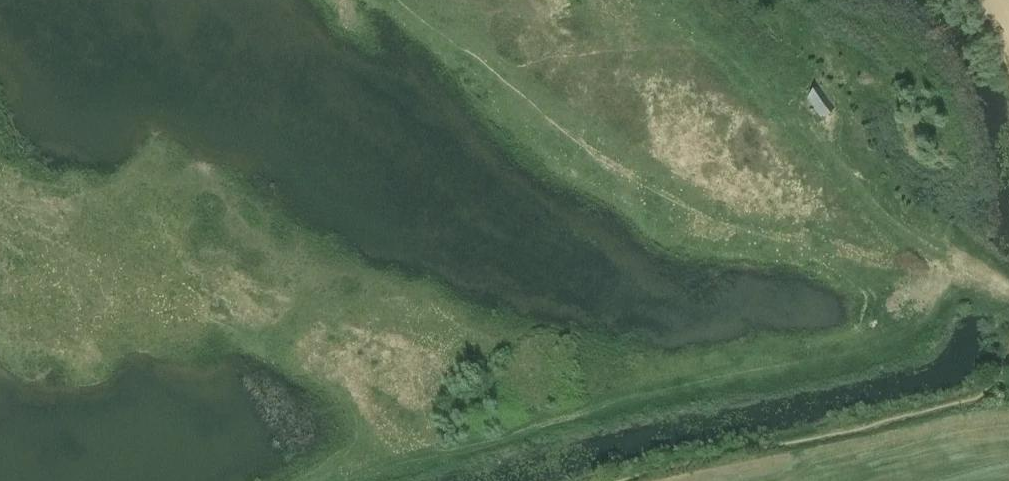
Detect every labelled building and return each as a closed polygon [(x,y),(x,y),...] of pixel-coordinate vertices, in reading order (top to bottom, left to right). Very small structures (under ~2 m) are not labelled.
[(834,106),(820,86),(807,96),(821,116),(832,118),(834,106)]
